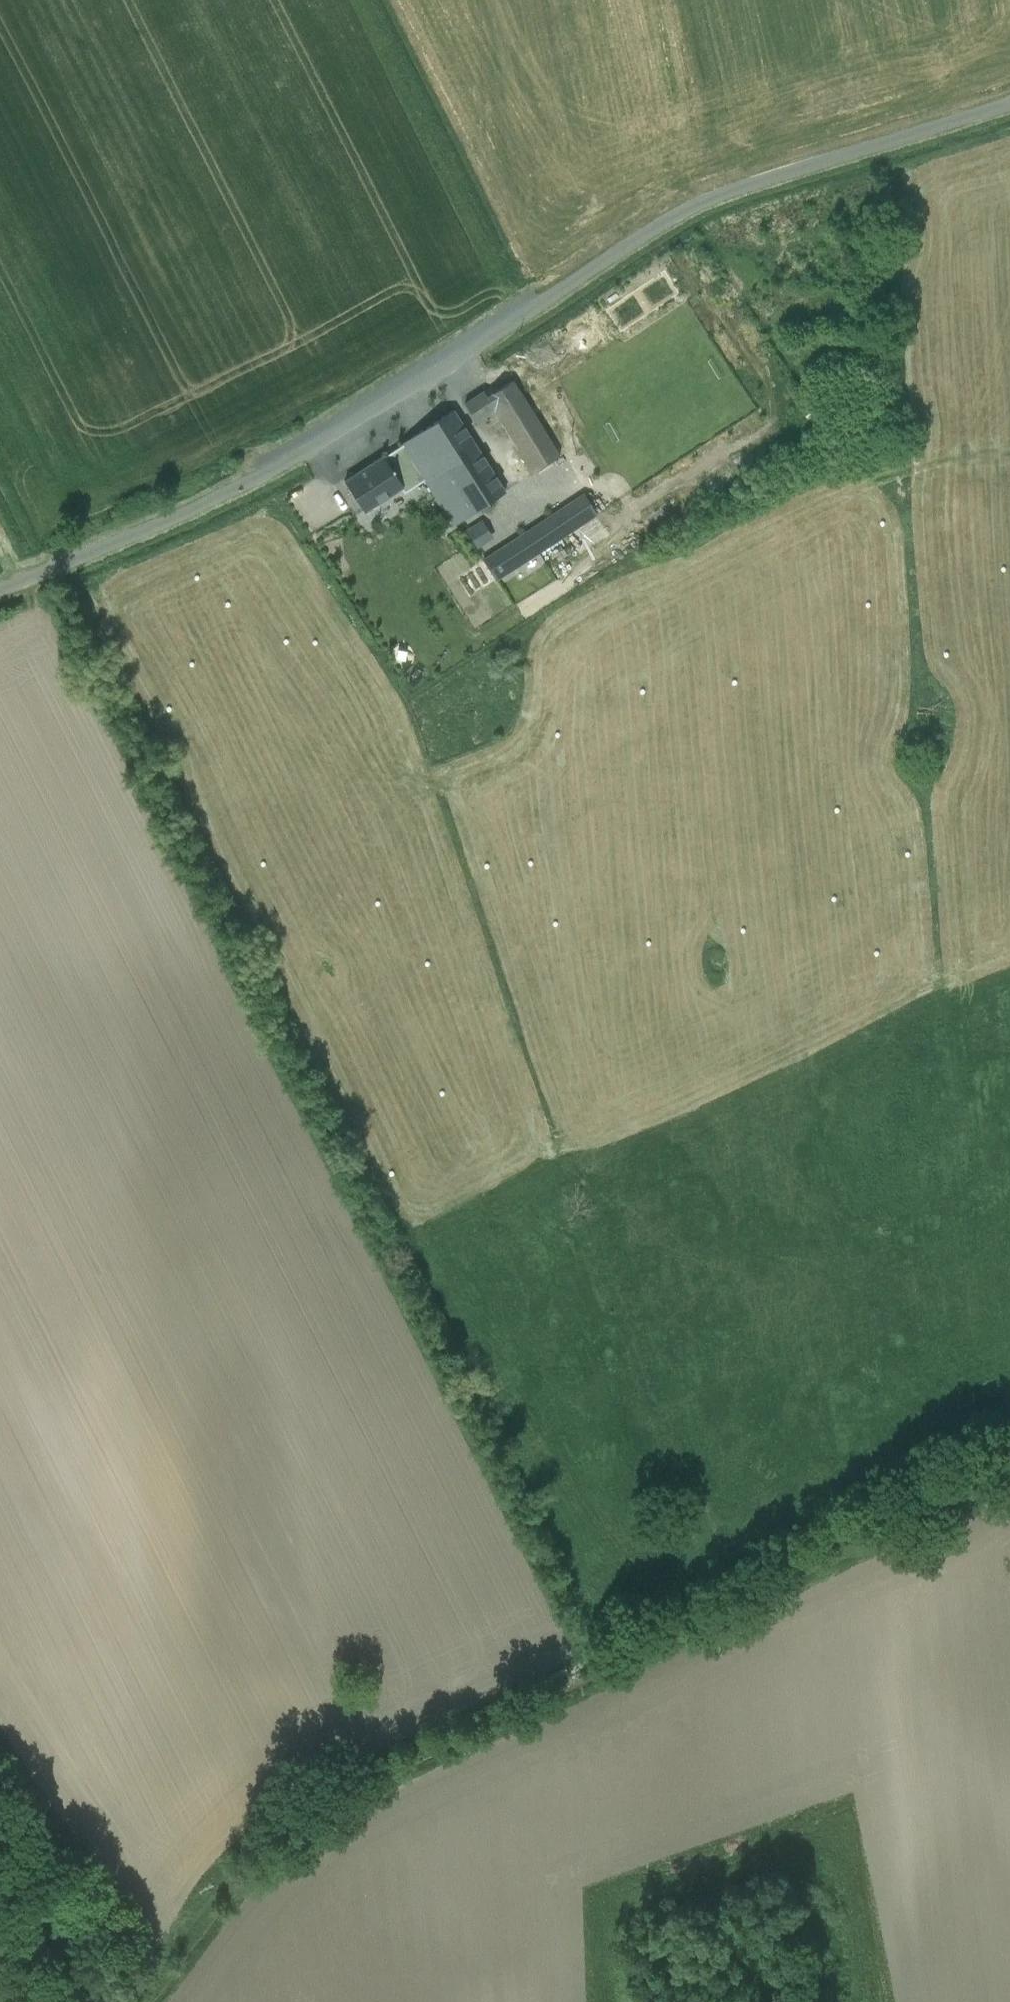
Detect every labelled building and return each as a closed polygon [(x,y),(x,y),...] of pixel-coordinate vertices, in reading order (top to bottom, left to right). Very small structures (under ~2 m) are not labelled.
[(559,456),(510,381),(485,398),(494,411),(493,411),(533,473),(559,456)] [(482,392),(463,404),(475,423),(493,411),(494,411),(485,398),(482,392)] [(453,410),(402,443),(403,445),(424,480),(453,526),(505,492),(453,410)] [(382,456),(344,481),(364,512),(400,488),(404,493),(424,480),(403,445),(383,457),(382,456)] [(583,495),(495,552),(509,572),(595,515),(583,495)] [(483,518),(470,526),(481,545),(495,537),(483,518)] [(495,552),(483,560),(495,580),(509,572),(495,552)]
